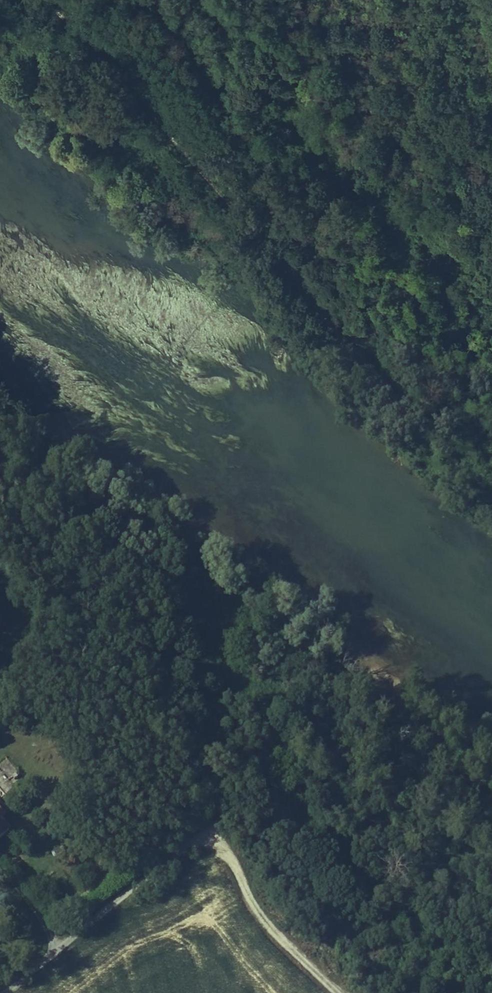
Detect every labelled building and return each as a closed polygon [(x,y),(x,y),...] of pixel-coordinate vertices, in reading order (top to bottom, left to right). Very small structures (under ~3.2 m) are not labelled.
[(8,831),(0,820),(0,837),(8,831)]
